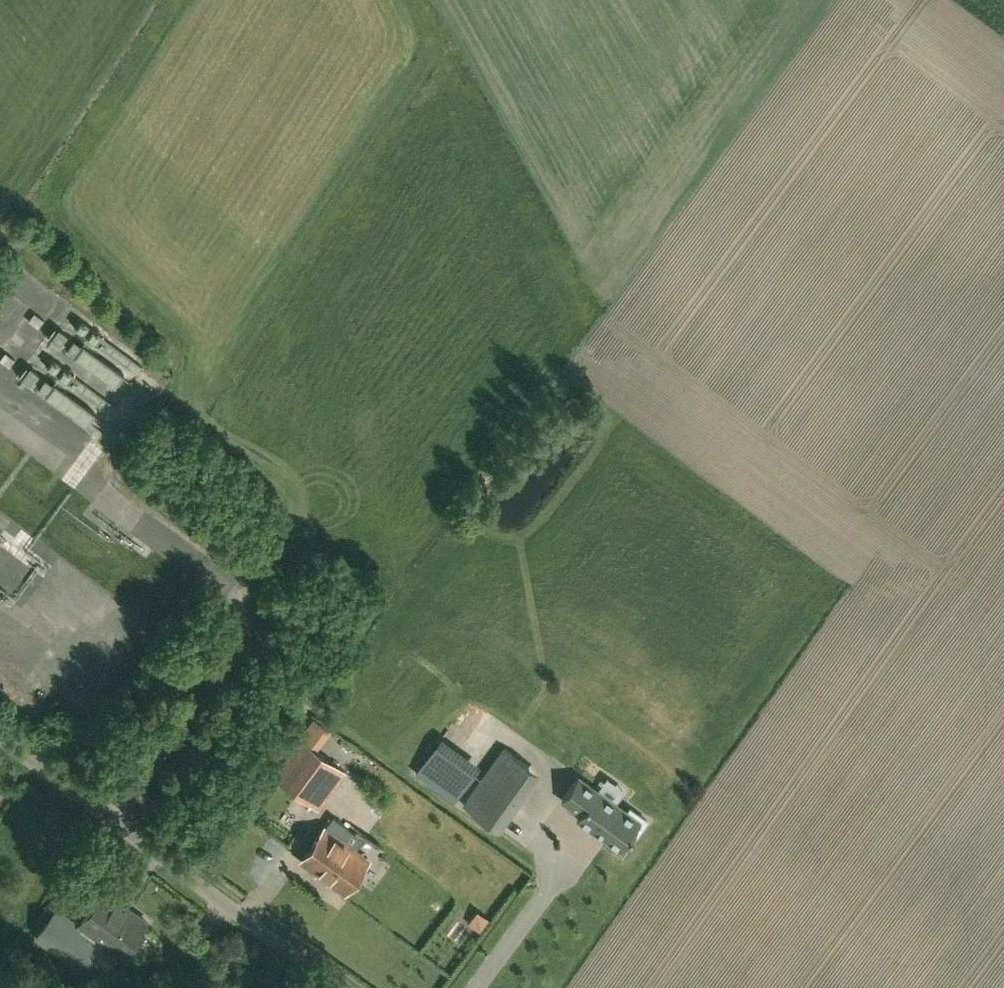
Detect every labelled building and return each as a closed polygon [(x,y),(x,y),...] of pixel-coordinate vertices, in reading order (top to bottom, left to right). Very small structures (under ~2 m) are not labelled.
[(65,311),(67,326),(78,325),(76,310),(65,311)] [(52,348),(67,352),(71,340),(56,335),(52,348)] [(35,393),(43,382),(31,373),(23,383),(35,393)] [(23,664),(20,658),(46,645),(40,633),(39,632),(49,620),(33,608),(31,602),(8,599),(3,588),(0,586),(0,675),(23,664)] [(318,807),(345,772),(301,738),(274,773),(318,807)] [(464,804),(496,827),(537,771),(505,747),(464,804)] [(577,777),(561,799),(581,813),(577,817),(621,849),(634,831),(638,834),(644,825),(640,823),(644,818),(630,808),(626,813),(613,803),(611,806),(596,796),(598,792),(577,777)] [(349,847),(350,846),(359,834),(334,816),(302,859),(346,891),(368,861),(349,847)] [(111,912),(120,900),(110,893),(92,917),(94,918),(86,928),(96,935),(100,929),(103,931),(115,915),(111,912)] [(148,921),(120,900),(111,912),(115,915),(103,931),(100,929),(96,935),(86,928),(68,915),(70,912),(59,904),(45,923),(56,932),(51,939),(86,965),(102,944),(121,958),(148,921)] [(53,965),(44,977),(55,984),(63,972),(53,965)]
